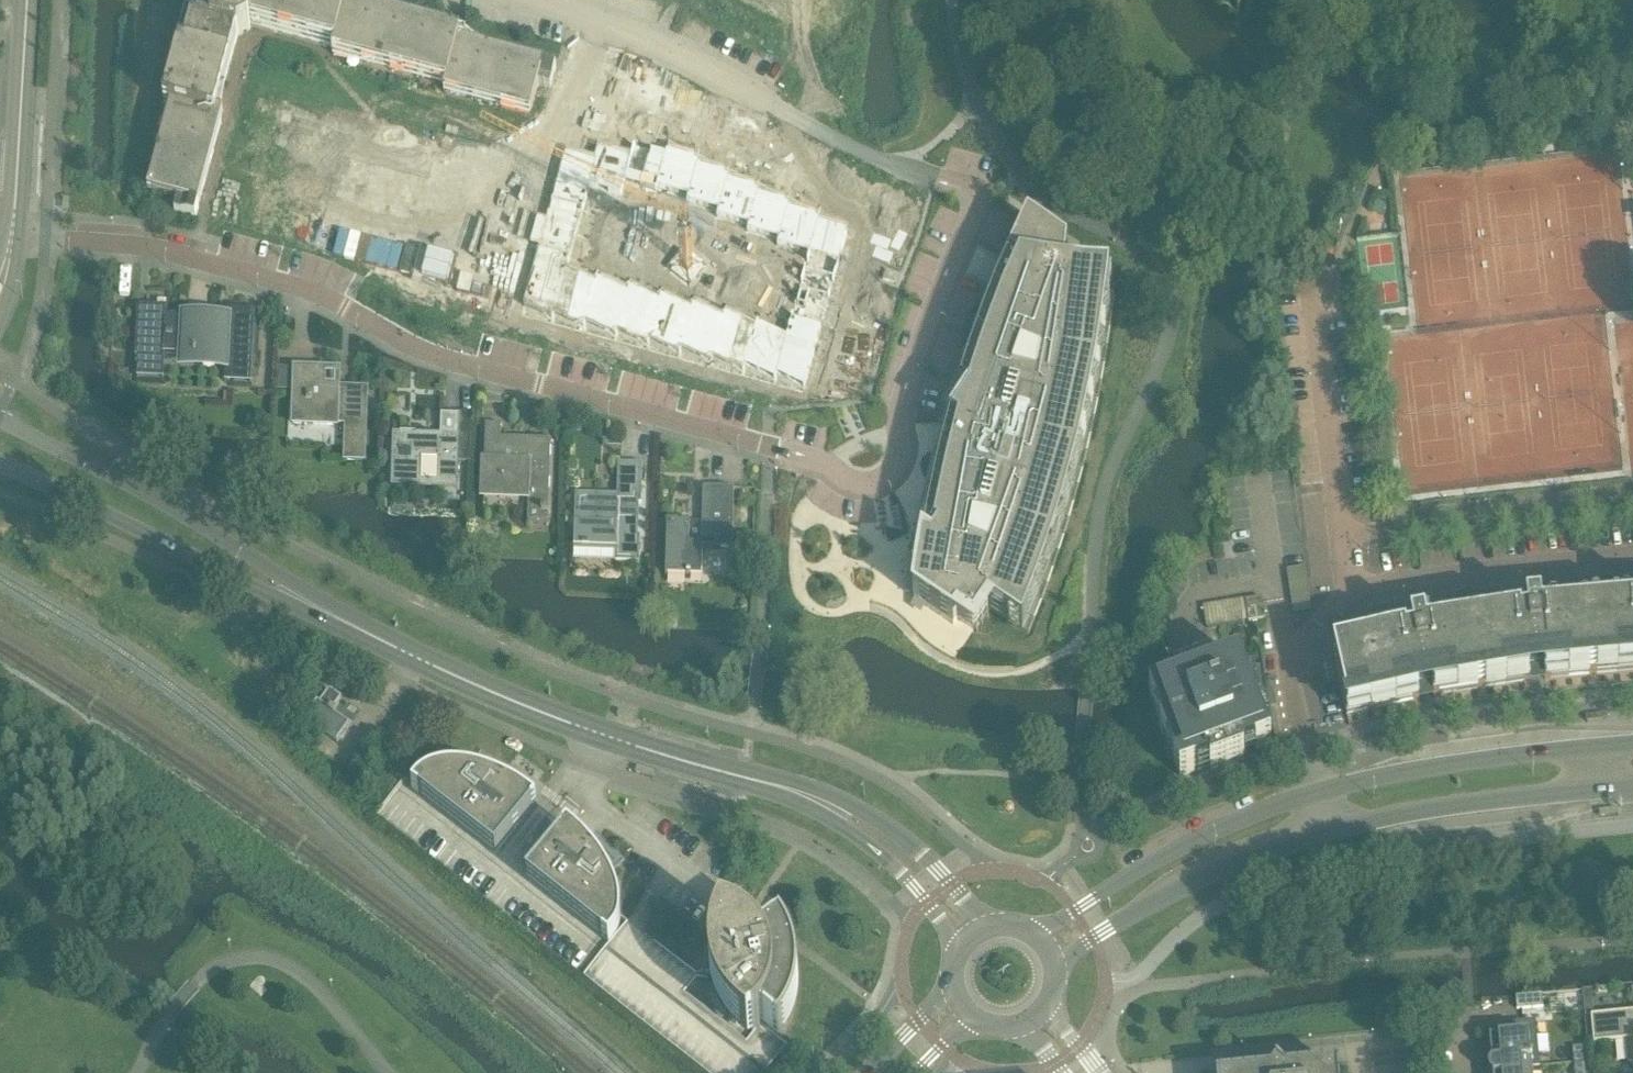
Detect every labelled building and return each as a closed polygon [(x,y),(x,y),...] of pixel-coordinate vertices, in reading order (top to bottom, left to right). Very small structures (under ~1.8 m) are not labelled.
[(334,50),(447,80),(445,87),(532,110),(538,86),(551,89),(556,69),(542,65),(541,71),(458,49),(459,42),(347,12),(348,5),(328,0),(231,0),(231,3),(220,0),(219,0),(214,16),(205,22),(204,25),(193,22),(169,109),(176,111),(153,195),(178,202),(174,214),(195,220),(222,120),(216,119),(238,34),(241,35),(250,30),(251,27),(334,50)] [(530,282),(523,309),(522,309),(521,310),(522,310),(521,316),(522,316),(523,315),(525,307),(551,320),(551,323),(551,324),(553,325),(556,315),(583,329),(582,332),(582,333),(585,334),(587,324),(615,337),(614,340),(614,342),(616,342),(619,333),(647,346),(646,349),(646,351),(648,351),(651,342),(678,355),(677,358),(678,359),(680,360),(682,351),(710,364),(709,367),(709,368),(712,369),(714,360),(742,373),(741,376),(741,377),(743,378),(746,368),(773,382),(773,385),(773,386),(775,387),(778,378),(804,391),(803,395),(804,395),(806,389),(811,391),(811,389),(806,388),(814,361),(819,362),(819,360),(815,358),(822,331),(827,333),(828,330),(823,328),(830,301),(835,303),(836,300),(831,299),(839,272),(844,273),(844,270),(840,269),(847,242),(852,243),(852,242),(847,240),(851,227),(850,226),(849,229),(821,221),(823,214),(821,212),(819,218),(790,210),(793,199),(791,198),(789,203),(760,195),(763,185),(760,184),(759,189),(730,181),(733,170),(730,169),(729,175),(700,166),(703,156),(700,155),(699,160),(670,152),(673,141),(670,140),(666,154),(637,146),(638,144),(635,144),(631,158),(602,150),(602,148),(599,149),(596,161),(567,154),(568,152),(566,152),(564,161),(563,161),(563,162),(564,163),(556,190),(555,189),(554,192),(555,192),(548,219),(547,219),(546,222),(547,222),(539,249),(538,249),(538,252),(539,252),(531,279),(530,279),(529,282),(530,282)] [(917,581),(914,599),(928,608),(941,617),(954,625),(958,620),(974,631),(988,609),(995,614),(1011,624),(1020,630),(1028,636),(1035,619),(1034,619),(1042,601),(1048,585),(1047,585),(1053,569),(1059,552),(1064,536),(1069,519),(1074,503),(1079,486),(1078,486),(1083,469),(1087,452),(1091,435),(1095,418),(1094,418),(1098,400),(1101,383),(1104,364),(1105,364),(1107,347),(1110,328),(1112,311),(1114,295),(1107,294),(1109,275),(1065,270),(1067,247),(1042,230),(1042,231),(1017,214),(997,257),(996,258),(1007,266),(1014,270),(1008,284),(1002,299),(995,294),(984,287),(983,288),(969,324),(957,356),(947,389),(939,417),(950,424),(943,450),(941,457),(940,457),(934,456),(935,453),(933,453),(926,484),(927,484),(921,509),(929,514),(926,526),(925,529),(926,529),(923,543),(923,546),(920,563),(917,578),(917,581)] [(138,309),(136,358),(138,359),(138,374),(164,375),(164,369),(226,373),(225,383),(251,385),(255,314),(229,312),(228,321),(167,318),(167,309),(141,308),(141,309),(138,309)] [(345,426),(343,463),(366,463),(368,389),(323,387),(324,370),(294,369),(292,425),(345,426)] [(457,482),(460,416),(441,415),(440,436),(393,435),(391,489),(419,490),(419,489),(438,489),(438,485),(440,485),(440,482),(457,482)] [(528,498),(527,523),(548,523),(551,441),(501,439),(501,426),(486,425),(483,496),(528,498)] [(618,464),(617,496),(576,495),(573,562),(639,564),(642,465),(618,464)] [(667,522),(665,575),(688,576),(701,576),(701,548),(732,549),(734,489),(703,488),(702,526),(693,526),(694,523),(667,522)] [(1305,568),(1286,571),(1293,615),(1311,612),(1305,568)] [(1244,600),(1203,607),(1206,629),(1248,622),(1244,601),(1244,600)] [(1263,608),(1247,610),(1249,622),(1265,620),(1263,608)] [(1519,622),(1473,629),(1483,691),(1530,683),(1529,674),(1543,672),(1544,681),(1594,677),(1588,615),(1542,619),(1540,609),(1518,611),(1519,622)] [(1588,615),(1594,677),(1632,674),(1632,611),(1588,615)] [(1483,691),(1473,629),(1427,637),(1425,626),(1402,631),(1404,641),(1395,643),(1333,657),(1347,717),(1419,701),(1417,692),(1432,689),(1433,698),(1483,691)] [(1166,689),(1149,695),(1157,715),(1161,727),(1159,728),(1166,746),(1168,746),(1173,758),(1179,775),(1180,778),(1196,772),(1196,773),(1197,773),(1198,776),(1210,772),(1244,759),(1256,755),(1255,751),(1271,744),(1266,730),(1271,728),(1271,730),(1273,730),(1270,709),(1269,708),(1268,708),(1268,709),(1266,709),(1259,692),(1265,688),(1265,689),(1267,689),(1266,687),(1264,669),(1262,669),(1258,669),(1244,672),(1240,661),(1223,667),(1211,672),(1210,668),(1205,669),(1195,673),(1192,674),(1180,679),(1177,680),(1176,680),(1178,684),(1166,689)] [(317,704),(305,721),(311,725),(337,743),(336,745),(337,746),(350,727),(335,717),(336,715),(333,712),(342,700),(330,692),(319,706),(317,704)] [(433,779),(426,781),(420,785),(414,789),(412,791),(495,856),(536,803),(535,802),(531,799),(527,795),(523,792),(519,789),(514,786),(509,783),(501,779),(494,777),(487,775),(479,773),(471,773),(463,773),(456,773),(448,774),(439,776),(433,779)] [(597,852),(591,846),(585,840),(581,837),(577,834),(573,831),(568,828),(567,827),(526,880),(609,945),(611,942),(613,936),(615,929),(616,922),(617,914),(617,905),(616,897),(614,889),(612,881),(609,873),(606,866),(602,859),(597,852)] [(724,1002),(728,1008),(732,1015),(736,1020),(741,1026),(747,1031),(753,1035),(757,1031),(761,1026),(765,1022),(786,1034),(790,1027),(793,1020),(795,1012),(797,1004),(798,996),(799,989),(798,981),(797,973),(796,965),(793,957),(791,950),(787,944),(785,939),(782,934),(780,932),(775,936),(761,947),(757,942),(753,938),(748,934),(742,930),(737,927),(732,925),(727,923),(721,922),(718,927),(716,933),(714,939),(712,946),(711,952),(710,959),(710,967),(716,967),(716,973),(717,981),(719,988),(721,995),(724,1002)] [(256,981),(250,989),(260,997),(265,991),(261,988),(262,986),(262,983),(259,980),(256,981)] [(1542,995),(1515,998),(1517,1011),(1543,1008),(1542,995)] [(1632,1066),(1632,1013),(1591,1017),(1593,1045),(1626,1042),(1628,1066),(1632,1066)] [(1491,1065),(1511,1063),(1511,1072),(1531,1072),(1531,1069),(1540,1068),(1535,1022),(1488,1027),(1491,1065)] [(1574,1049),(1576,1065),(1584,1064),(1583,1048),(1574,1049)] [(1492,1072),(1511,1072),(1511,1063),(1491,1065),(1492,1072)] [(1576,1065),(1576,1072),(1585,1072),(1584,1064),(1576,1065)]
